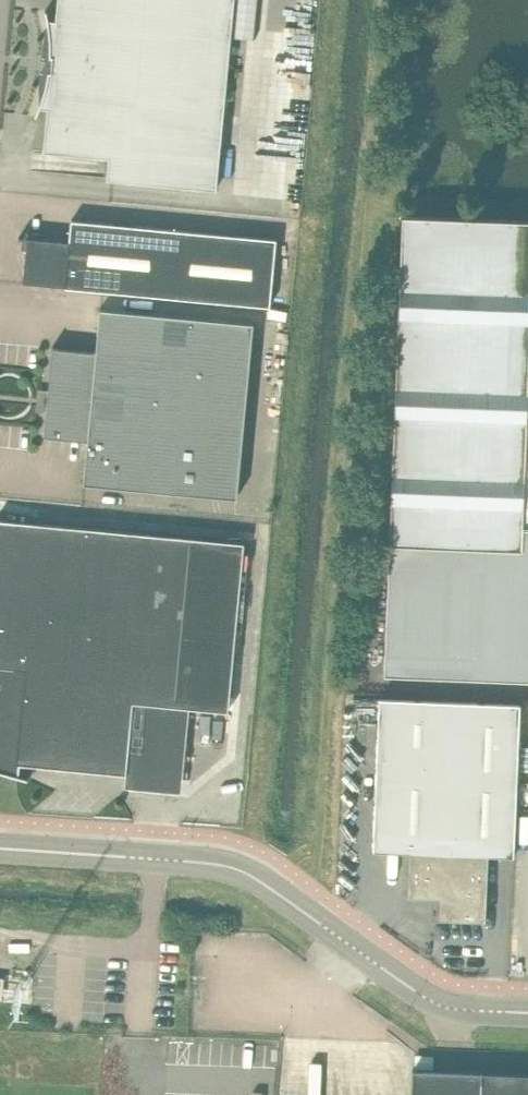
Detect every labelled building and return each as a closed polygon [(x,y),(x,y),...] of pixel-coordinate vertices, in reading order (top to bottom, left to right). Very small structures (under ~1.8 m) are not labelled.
[(128,181),(216,189),(234,0),(58,0),(56,20),(49,19),(47,10),(45,10),(48,25),(50,39),(50,55),(49,55),(49,56),(53,57),(52,71),(48,71),(48,72),(49,72),(45,88),(41,101),(35,115),(37,115),(40,107),(48,108),(43,151),(109,157),(106,179),(128,181)] [(390,544),(522,548),(523,526),(527,526),(527,220),(403,215),(390,544)] [(69,241),(27,237),(23,282),(268,306),(274,240),(72,220),(69,241)] [(100,308),(96,351),(54,348),(54,346),(53,346),(44,435),(88,439),(84,483),(106,485),(237,498),(253,322),(100,308)] [(17,776),(18,776),(27,778),(28,777),(26,776),(29,764),(126,773),(133,702),(228,711),(244,542),(192,537),(17,520),(0,519),(0,774),(17,776)] [(385,673),(527,679),(527,526),(523,526),(522,548),(390,544),(385,673)] [(521,704),(380,698),(373,850),(410,852),(408,895),(441,896),(440,918),(486,920),(488,855),(514,856),(521,704)] [(178,766),(194,767),(196,709),(180,709),(178,766)] [(413,1068),(412,1094),(527,1094),(527,1073),(413,1068)]
